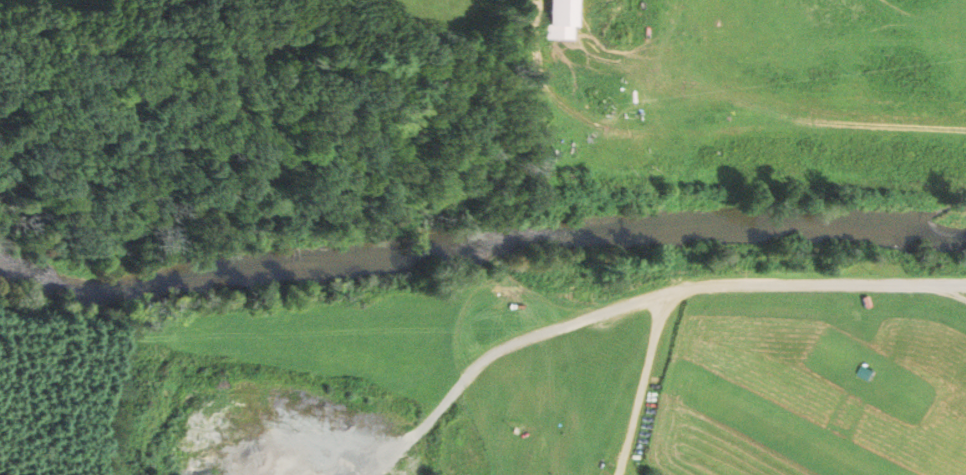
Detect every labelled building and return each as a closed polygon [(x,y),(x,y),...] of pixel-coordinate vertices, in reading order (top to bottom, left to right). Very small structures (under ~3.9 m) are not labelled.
[(549,39),(550,0),(576,0),(575,39),(549,39)] [(866,384),(873,373),(862,366),(855,377),(866,384)]
